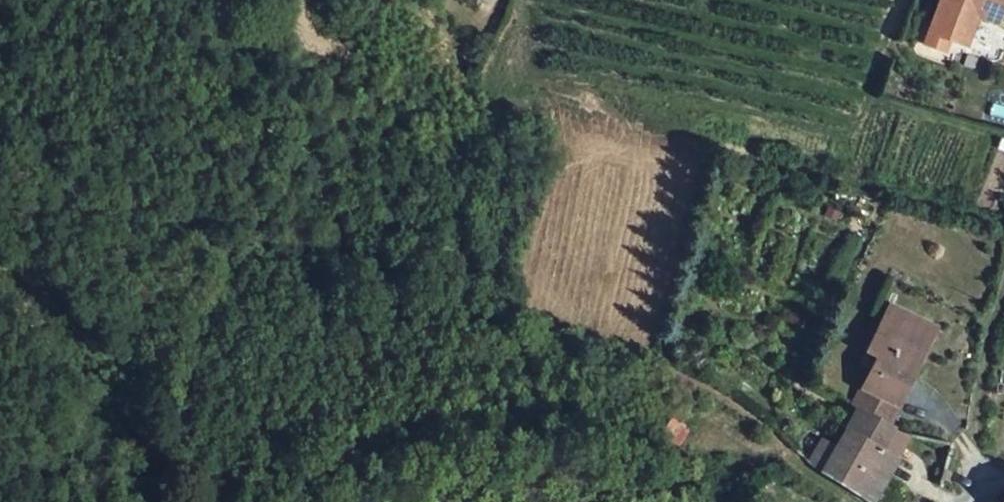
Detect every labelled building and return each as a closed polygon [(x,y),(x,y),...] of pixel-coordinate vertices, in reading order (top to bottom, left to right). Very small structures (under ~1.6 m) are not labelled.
[(933,24),(952,30),(948,41),(967,47),(977,17),(998,23),(1003,5),(1003,0),(941,0),(933,24)] [(930,35),(948,41),(952,30),(933,24),(930,35)] [(888,321),(931,341),(936,330),(882,303),(869,329),(881,335),(888,321)] [(821,478),(863,501),(874,501),(893,461),(880,453),(889,433),(859,417),(868,397),(899,413),(931,341),(888,321),(881,335),(869,329),(859,351),(869,357),(843,409),(848,413),(834,445),(821,478)] [(859,417),(889,433),(899,413),(868,397),(859,417)] [(821,478),(834,445),(815,436),(805,462),(821,478)]
